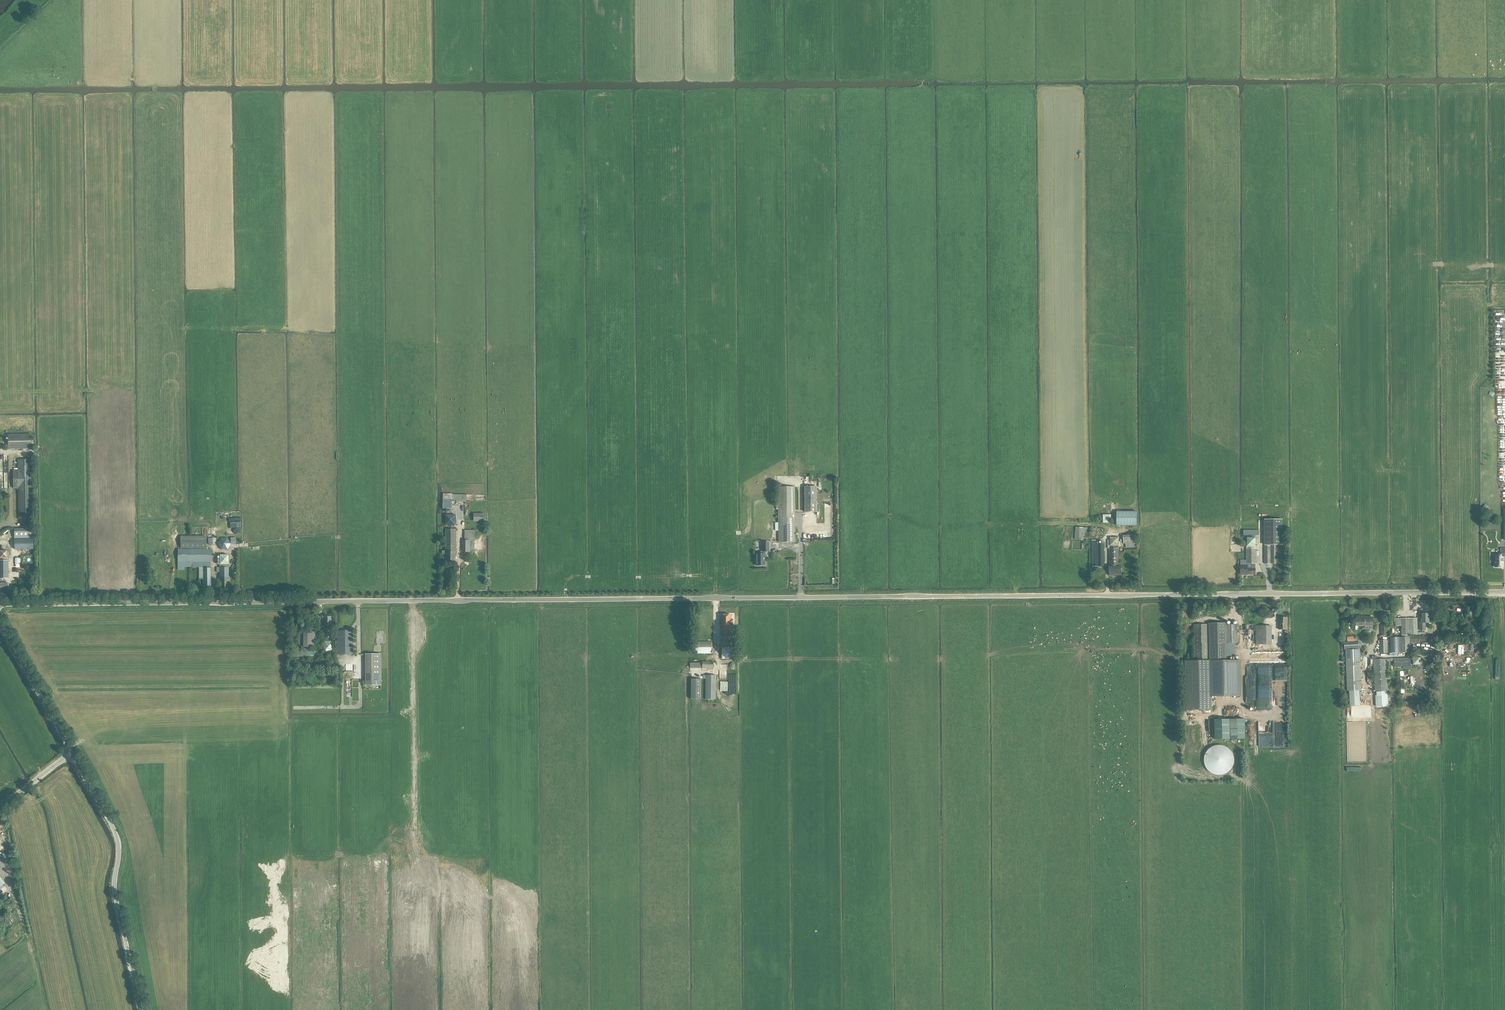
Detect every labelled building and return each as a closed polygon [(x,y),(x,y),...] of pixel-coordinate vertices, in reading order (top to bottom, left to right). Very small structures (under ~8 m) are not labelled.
[(8,449),(31,449),(31,434),(8,435),(8,449)] [(19,519),(32,519),(31,459),(18,460),(18,471),(13,471),(13,488),(18,488),(19,519)] [(779,542),(795,542),(795,487),(778,487),(779,542)] [(805,487),(805,512),(817,512),(817,487),(805,487)] [(467,500),(467,495),(453,494),(443,494),(443,507),(453,508),(453,501),(452,501),(452,500),(467,500)] [(1137,526),(1137,512),(1117,511),(1117,526),(1137,526)] [(474,521),(484,521),(484,513),(474,513),(474,521)] [(456,525),(456,515),(446,515),(446,525),(456,525)] [(1264,520),(1265,545),(1283,545),(1282,520),(1264,520)] [(1087,532),(1088,528),(1076,527),(1075,539),(1083,540),(1084,532),(1087,532)] [(1098,538),(1102,535),(1102,530),(1097,527),(1093,530),(1093,535),(1098,538)] [(14,538),(33,538),(33,528),(14,528),(14,538)] [(456,544),(456,529),(446,529),(446,544),(456,544)] [(462,552),(470,552),(475,552),(475,530),(465,530),(465,540),(462,540),(462,552)] [(1135,547),(1135,543),(1136,543),(1135,534),(1123,535),(1124,544),(1126,544),(1126,548),(1135,547)] [(180,536),(181,548),(205,548),(205,536),(180,536)] [(1119,537),(1108,537),(1108,546),(1119,545),(1119,537)] [(1256,537),(1248,537),(1248,546),(1257,545),(1256,537)] [(227,549),(230,544),(227,538),(221,538),(218,544),(221,549),(227,549)] [(15,548),(33,548),(33,539),(14,539),(15,548)] [(1092,566),(1105,566),(1104,543),(1098,543),(1098,540),(1092,540),(1092,566)] [(761,551),(761,554),(756,554),(756,565),(765,565),(765,551),(769,551),(769,542),(763,543),(763,551),(761,551)] [(456,544),(446,544),(446,551),(443,551),(443,554),(446,554),(446,560),(456,560),(456,552),(456,544)] [(1265,564),(1278,564),(1277,546),(1265,546),(1265,564)] [(1110,566),(1110,576),(1122,575),(1122,566),(1119,566),(1119,548),(1110,548),(1110,566)] [(212,561),(212,549),(178,549),(178,567),(190,567),(190,561),(212,561)] [(1248,560),(1248,575),(1256,575),(1256,568),(1256,564),(1257,564),(1257,556),(1260,556),(1260,551),(1257,551),(1257,549),(1247,549),(1247,560),(1248,560)] [(1504,558),(1504,552),(1500,552),(1500,555),(1495,555),(1495,567),(1503,567),(1503,558),(1504,558)] [(220,564),(228,564),(228,555),(220,555),(220,564)] [(0,560),(0,589),(8,589),(8,583),(5,583),(5,578),(8,578),(8,560),(0,560)] [(203,586),(210,586),(210,562),(192,562),(192,567),(199,567),(199,578),(203,578),(203,586)] [(219,588),(229,588),(229,567),(216,567),(216,572),(219,572),(219,588)] [(1426,623),(1430,623),(1429,614),(1422,614),(1422,619),(1421,619),(1421,623),(1419,623),(1420,630),(1426,630),(1426,623)] [(731,625),(733,625),(733,619),(731,619),(731,615),(721,615),(721,646),(731,645),(731,625)] [(333,627),(338,627),(338,623),(333,623),(333,616),(324,616),(324,638),(333,638),(333,627)] [(1363,629),(1373,629),(1373,617),(1363,617),(1363,616),(1357,616),(1357,626),(1363,626),(1363,629)] [(1288,630),(1288,618),(1279,617),(1279,630),(1288,630)] [(1401,626),(1402,635),(1418,634),(1417,618),(1396,619),(1396,626),(1401,626)] [(1226,643),(1237,643),(1237,622),(1234,622),(1234,625),(1226,625),(1226,643)] [(1226,643),(1226,625),(1226,623),(1209,623),(1210,661),(1227,660),(1226,643)] [(1208,624),(1198,625),(1194,625),(1195,661),(1209,660),(1208,624)] [(1257,644),(1272,644),(1272,626),(1256,626),(1257,644)] [(1243,648),(1256,648),(1256,630),(1243,630),(1243,648)] [(338,654),(353,654),(353,631),(338,631),(338,654)] [(315,647),(316,632),(298,632),(298,647),(306,647),(315,647)] [(1390,637),(1390,653),(1410,652),(1410,642),(1410,637),(1402,637),(1390,637)] [(324,651),(335,651),(335,640),(324,641),(324,651)] [(1366,694),(1360,695),(1360,691),(1361,691),(1360,650),(1359,650),(1359,641),(1344,642),(1345,649),(1346,649),(1348,691),(1349,691),(1349,698),(1350,706),(1360,706),(1360,698),(1366,697),(1366,694)] [(695,653),(712,653),(712,642),(695,642),(695,653)] [(318,657),(318,648),(296,648),(296,643),(293,643),(293,648),(293,656),(318,657)] [(722,647),(722,659),(731,659),(731,647),(722,647)] [(366,654),(366,675),(381,675),(381,654),(366,654)] [(1410,658),(1374,659),(1375,692),(1377,692),(1377,696),(1376,696),(1376,706),(1388,706),(1386,664),(1388,664),(1388,662),(1394,661),(1395,667),(1411,666),(1410,658)] [(1210,661),(1210,696),(1240,696),(1240,660),(1227,660),(1210,661)] [(1195,661),(1184,661),(1185,709),(1211,709),(1210,696),(1210,661),(1195,661)] [(381,685),(381,675),(366,675),(366,685),(381,685)] [(716,699),(716,675),(703,675),(703,679),(706,679),(706,699),(716,699)] [(701,699),(701,679),(691,679),(691,699),(701,699)] [(1215,739),(1245,739),(1245,719),(1214,719),(1215,739)] [(1206,749),(1206,763),(1209,773),(1223,773),(1233,769),(1233,757),(1229,745),(1218,745),(1206,749)]
